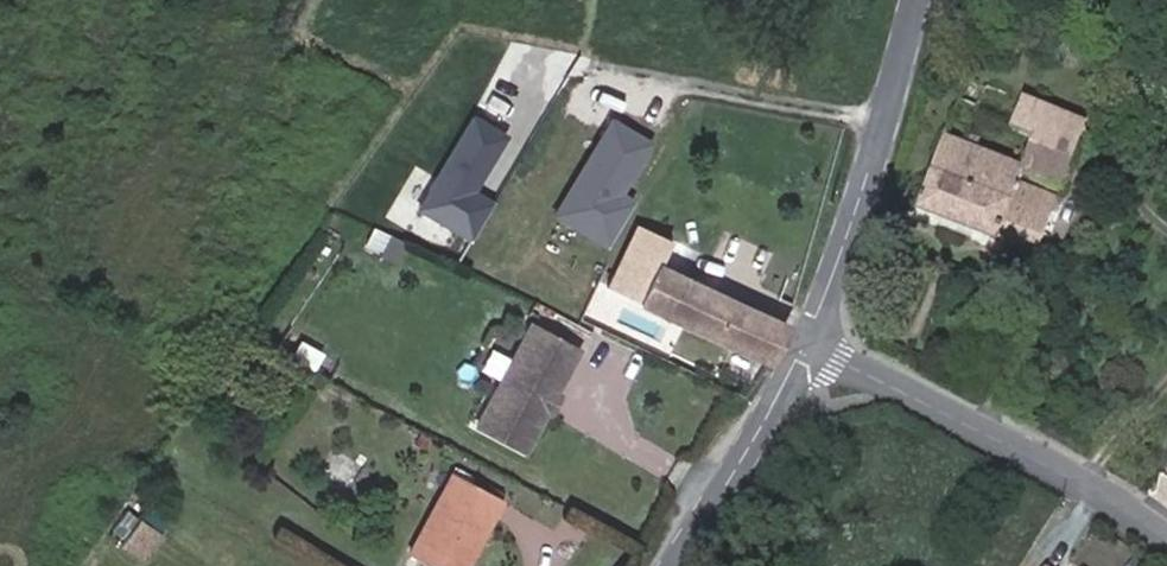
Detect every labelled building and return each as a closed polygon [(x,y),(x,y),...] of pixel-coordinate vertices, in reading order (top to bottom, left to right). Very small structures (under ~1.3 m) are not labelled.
[(945,138),(916,211),(1032,254),(1053,197),(1015,183),(1019,171),(1058,185),(1082,122),(1020,98),(1007,133),(1027,141),(1018,166),(945,138)] [(472,186),(502,128),(461,108),(410,209),(466,237),(488,194),(472,186)] [(547,216),(605,242),(627,193),(619,189),(645,133),(595,111),(547,216)] [(605,286),(638,222),(625,215),(593,280),(605,286)] [(605,286),(671,316),(689,278),(658,263),(671,239),(668,237),(638,222),(605,286)] [(689,278),(671,316),(771,364),(790,325),(689,278)] [(590,355),(542,329),(487,431),(533,457),(553,420),(551,414),(555,407),(562,404),(590,355)] [(551,414),(553,420),(557,423),(566,407),(562,404),(555,407),(551,414)] [(501,500),(452,474),(408,556),(426,565),(467,565),(501,500)] [(137,521),(118,549),(140,564),(159,536),(137,521)]
